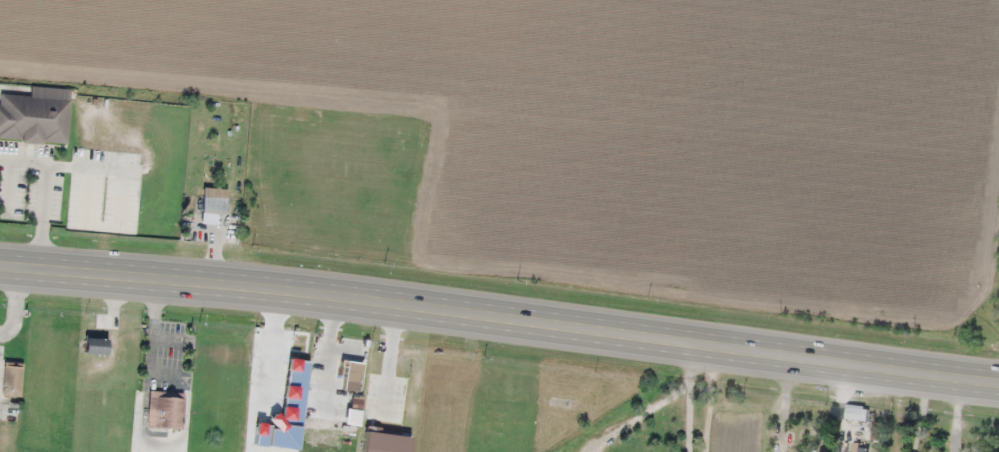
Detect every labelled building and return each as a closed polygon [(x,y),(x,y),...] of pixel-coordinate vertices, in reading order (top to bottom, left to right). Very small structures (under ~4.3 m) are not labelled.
[(0,95),(0,140),(67,144),(70,99),(0,95)] [(201,212),(226,212),(226,189),(201,188),(201,212)] [(20,397),(20,365),(1,365),(1,397),(20,397)] [(149,391),(146,427),(181,430),(184,394),(149,391)]
